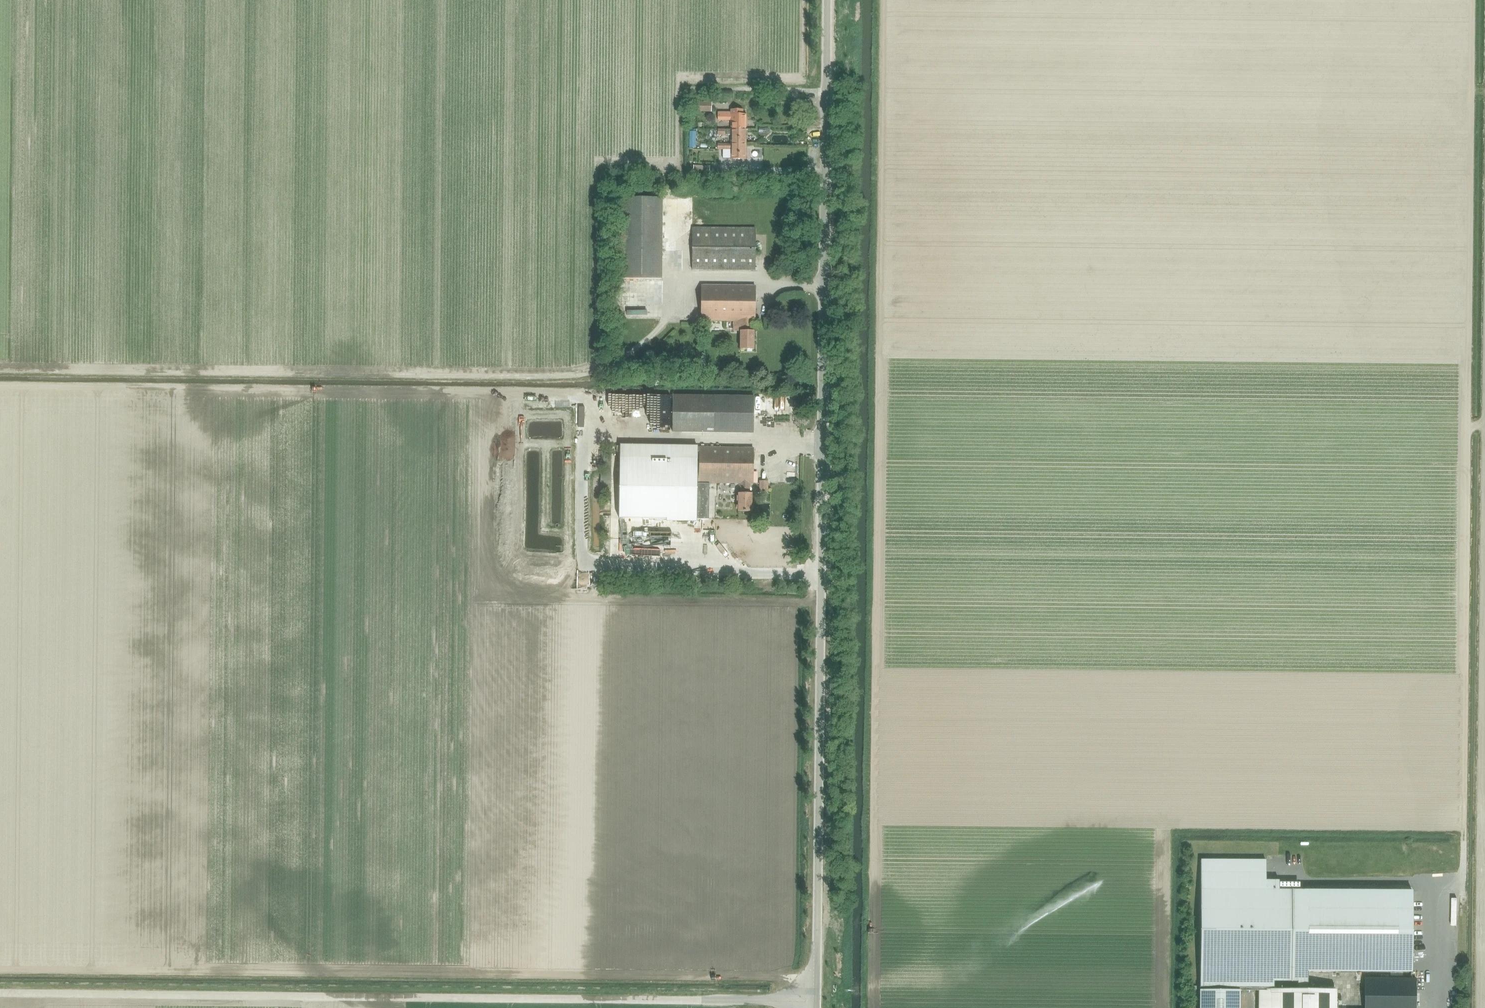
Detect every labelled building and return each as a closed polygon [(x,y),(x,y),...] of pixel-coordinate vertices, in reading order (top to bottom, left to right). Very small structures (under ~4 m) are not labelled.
[(711,103),(696,103),(696,113),(711,113),(711,103)] [(746,130),(746,115),(742,115),(742,110),(730,110),(730,112),(717,112),(717,120),(731,120),(731,130),(746,130)] [(731,145),(746,145),(746,130),(731,130),(717,130),(717,135),(725,135),(731,135),(731,143),(731,145)] [(730,159),(746,159),(746,145),(731,145),(731,143),(717,143),(717,150),(731,150),(731,159),(730,159)] [(662,199),(621,199),(621,279),(662,279),(662,199)] [(692,228),(692,270),(755,270),(755,228),(692,228)] [(733,332),(740,332),(740,350),(754,350),(754,322),(755,322),(755,286),(701,286),(701,321),(733,322),(733,332)] [(672,396),(672,432),(753,433),(753,397),(672,396)] [(699,483),(709,483),(740,484),(740,494),(738,494),(738,512),(751,512),(751,494),(749,494),(749,484),(752,484),(753,448),(699,448),(699,460),(699,483)] [(699,460),(619,459),(619,519),(709,520),(709,483),(699,483),(699,460)] [(759,481),(759,493),(768,493),(768,481),(759,481)] [(1336,992),(1308,992),(1308,971),(1412,972),(1412,891),(1279,890),(1279,880),(1266,880),(1266,860),(1200,859),(1199,1007),(1240,1007),(1240,991),(1259,992),(1259,1007),(1336,1007),(1336,992)] [(1364,980),(1364,1007),(1415,1007),(1415,980),(1364,980)]
